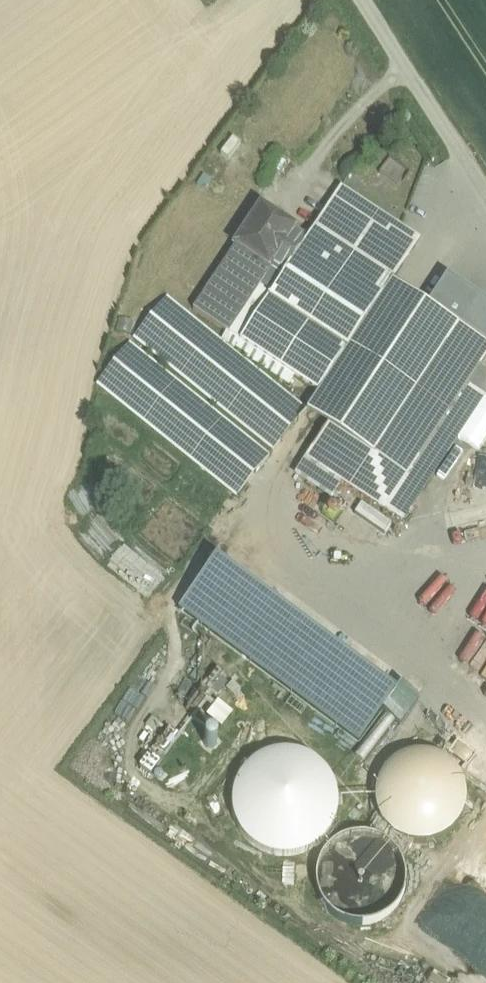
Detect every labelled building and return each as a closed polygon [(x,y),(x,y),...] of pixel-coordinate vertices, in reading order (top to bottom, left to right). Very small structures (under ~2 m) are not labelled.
[(392,157),(379,172),(397,188),(410,173),(392,157)] [(340,188),(308,238),(282,278),(270,270),(229,334),(294,377),(319,393),(307,412),(328,426),(306,459),(341,482),(385,510),(467,384),(485,356),(485,344),(392,282),(420,240),(340,188)] [(308,238),(261,208),(235,247),(270,270),(282,278),(308,238)] [(270,270),(235,247),(193,310),(226,332),(229,334),(270,270)] [(306,409),(167,297),(134,339),(273,451),(306,409)] [(229,334),(226,332),(222,339),(290,384),(294,377),(229,334)] [(269,456),(130,345),(98,385),(237,497),(269,456)] [(467,384),(385,510),(402,521),(485,396),(467,384)] [(341,482),(306,459),(292,480),(327,503),(341,482)] [(224,562),(186,612),(366,749),(404,699),(224,562)] [(215,701),(207,719),(225,727),(233,709),(215,701)] [(263,856),(283,863),(305,862),(324,852),(338,835),(344,814),(341,793),(331,775),(315,762),(296,756),(275,758),(257,768),(244,783),(237,802),(238,823),(247,842),(263,856)] [(406,840),(421,846),(439,846),(456,839),(468,826),(474,810),(474,792),(466,776),(453,764),(436,758),(418,759),(402,768),(391,781),(386,798),(387,814),(394,829),(406,840)] [(322,868),(322,890),(327,905),(337,917),(351,925),(366,929),(382,928),(398,921),(410,909),(417,895),(419,873),(410,852),(394,837),(372,831),(350,835),(333,848),(322,868)]
